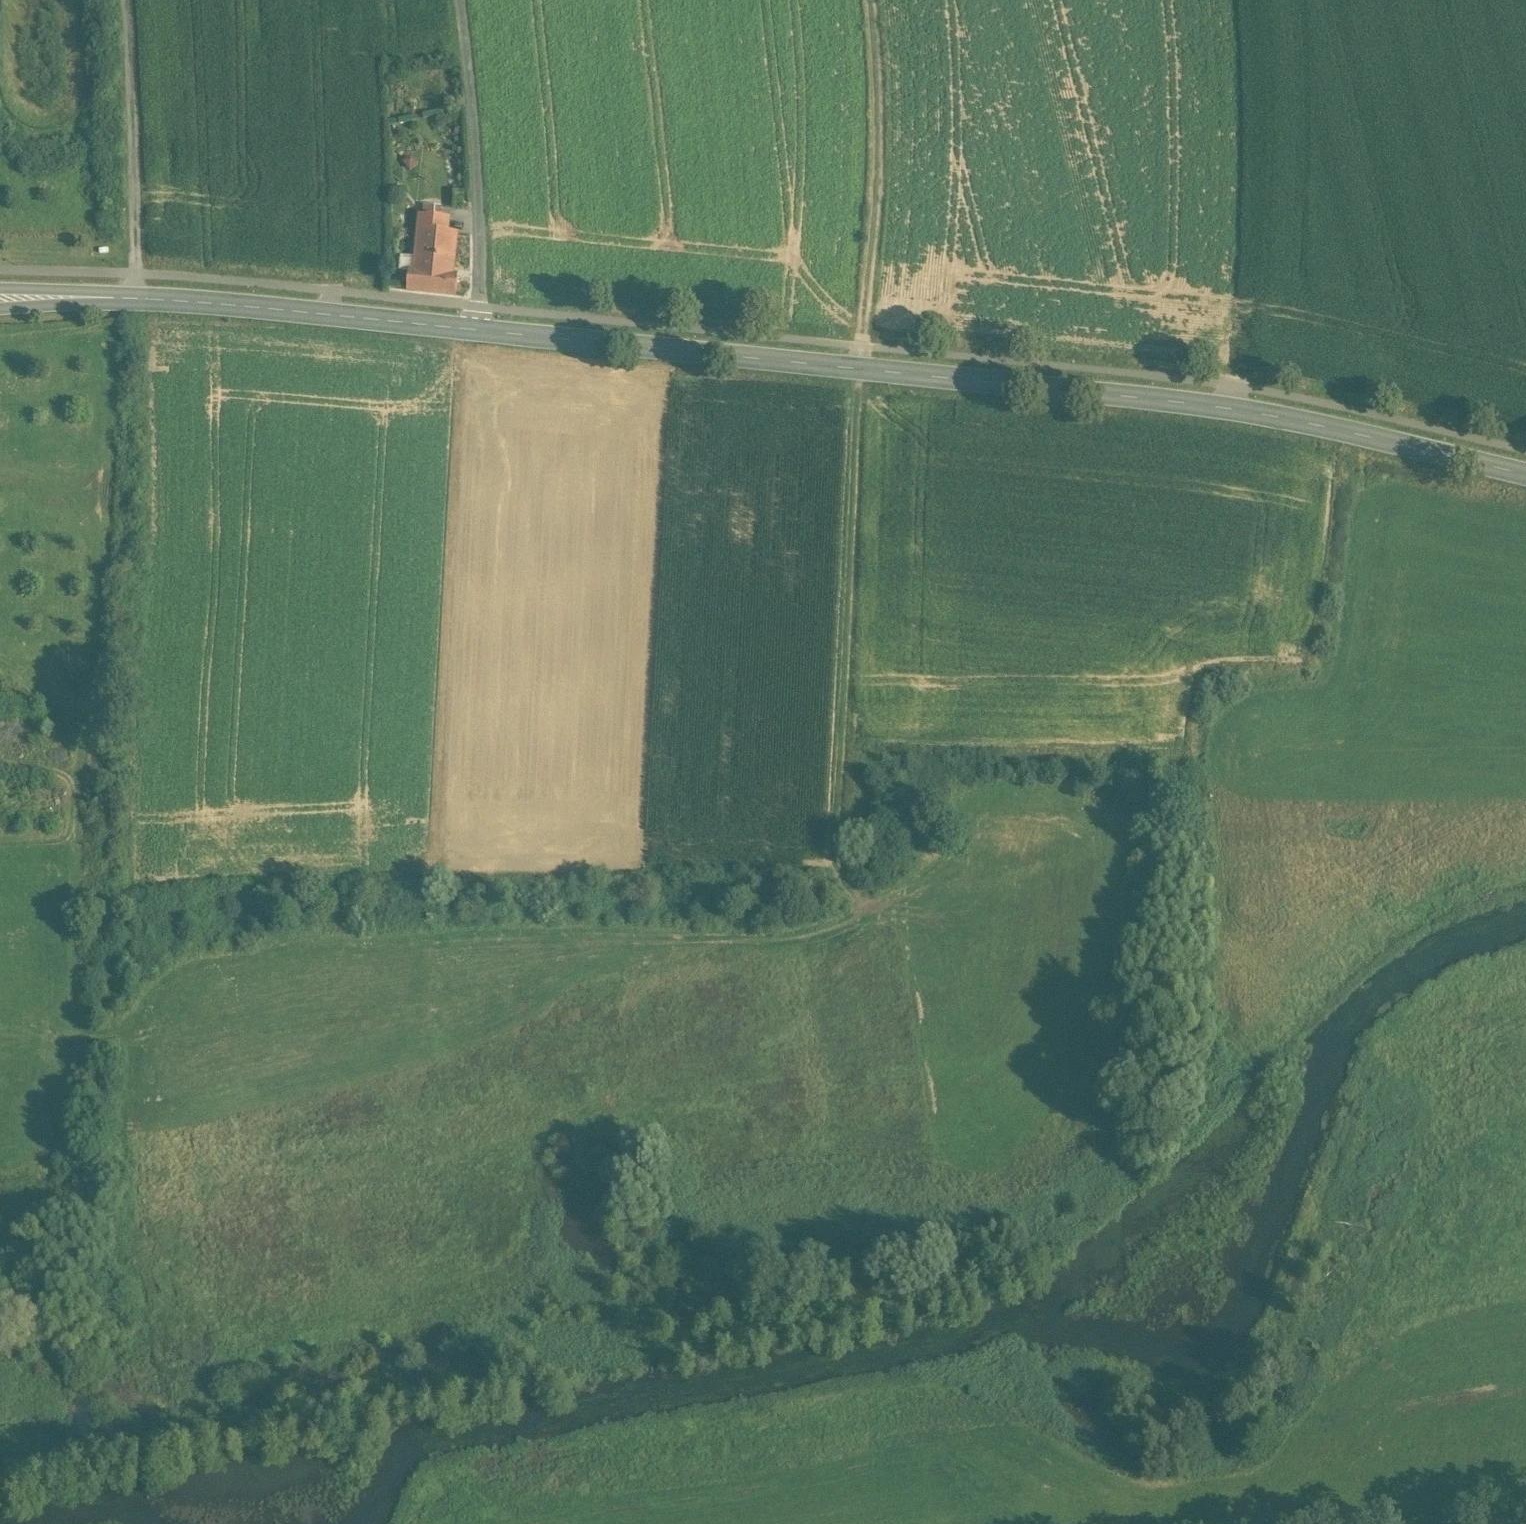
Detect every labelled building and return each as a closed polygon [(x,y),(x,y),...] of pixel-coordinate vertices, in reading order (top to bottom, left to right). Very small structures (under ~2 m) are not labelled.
[(447,219),(423,217),(422,230),(445,233),(447,219)] [(422,230),(421,230),(418,259),(423,260),(422,274),(410,273),(408,291),(457,296),(459,278),(452,277),(456,234),(445,233),(422,230)]
